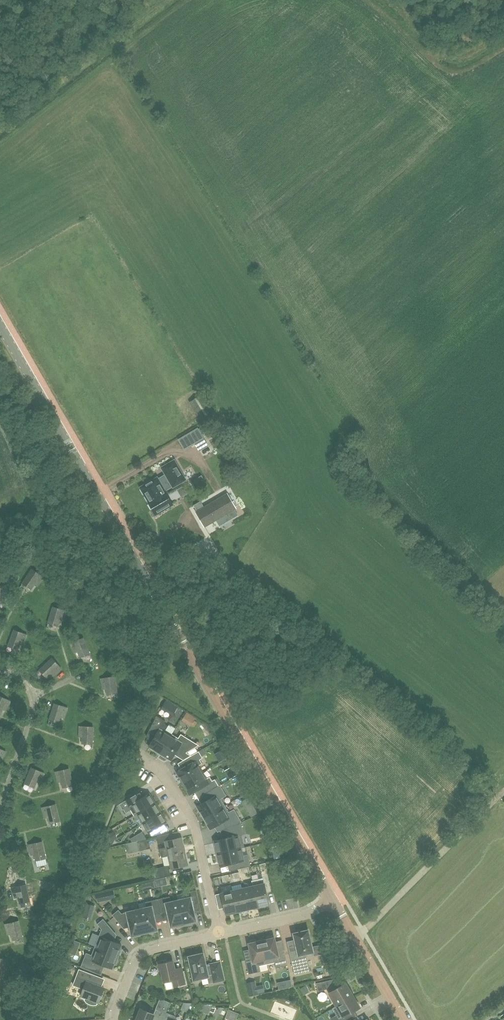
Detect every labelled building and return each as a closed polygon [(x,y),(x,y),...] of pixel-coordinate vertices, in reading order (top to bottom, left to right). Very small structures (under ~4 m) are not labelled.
[(189,402),(200,420),(213,411),(203,394),(189,402)] [(205,440),(198,429),(188,435),(194,446),(205,440)] [(167,474),(158,479),(158,478),(141,487),(146,496),(150,502),(149,502),(155,514),(173,504),(164,489),(173,485),(174,486),(186,479),(175,460),(163,467),(167,474)] [(171,492),(177,502),(185,497),(179,487),(171,492)] [(209,507),(217,521),(248,503),(240,489),(209,507)] [(38,585),(43,577),(32,569),(22,583),(31,589),(35,583),(38,585)] [(63,620),(66,611),(53,607),(48,623),(58,626),(60,619),(63,620)] [(23,644),(27,635),(14,630),(8,646),(18,649),(20,643),(23,644)] [(80,658),(90,653),(83,638),(70,643),(74,652),(77,651),(80,658)] [(54,675),(61,668),(52,658),(39,670),(46,677),(51,673),(54,675)] [(107,695),(117,693),(114,676),(101,679),(102,688),(106,688),(107,695)] [(10,701),(0,696),(0,715),(3,709),(6,710),(10,701)] [(65,717),(67,708),(54,704),(49,720),(59,723),(61,716),(65,717)] [(189,712),(186,718),(196,723),(199,717),(189,712)] [(160,753),(172,734),(166,730),(168,726),(164,723),(166,721),(157,715),(150,729),(157,734),(149,746),(160,753)] [(205,740),(208,732),(190,725),(187,732),(205,740)] [(93,744),(93,727),(79,726),(79,736),(82,736),(82,743),(93,744)] [(178,738),(172,734),(160,753),(171,760),(179,748),(186,752),(199,745),(181,734),(178,738)] [(176,772),(183,784),(203,772),(199,765),(202,763),(200,759),(203,758),(199,751),(184,760),(187,766),(176,772)] [(310,768),(318,763),(311,751),(303,755),(310,768)] [(40,782),(44,773),(31,768),(24,783),(34,787),(37,781),(40,782)] [(62,787),(73,785),(69,769),(55,772),(57,782),(61,781),(62,787)] [(210,776),(207,778),(203,772),(183,784),(189,795),(200,788),(204,794),(205,793),(206,794),(220,785),(219,786),(215,779),(212,780),(210,776)] [(196,807),(203,818),(225,805),(221,799),(226,795),(220,785),(206,794),(209,799),(196,807)] [(131,810),(134,815),(155,803),(149,793),(137,800),(134,795),(119,804),(123,810),(124,809),(126,813),(131,810)] [(160,812),(155,803),(134,815),(133,816),(136,821),(140,818),(143,823),(160,812)] [(49,823),(59,821),(55,804),(42,808),(44,817),(47,817),(49,823)] [(256,814),(261,812),(256,804),(252,806),(256,814)] [(234,809),(229,812),(225,805),(203,818),(210,829),(222,822),(226,828),(227,827),(228,828),(240,823),(240,822),(241,821),(234,809)] [(166,822),(160,812),(143,823),(149,832),(152,836),(162,833),(158,827),(166,822)] [(242,834),(243,834),(240,823),(228,828),(230,837),(214,841),(217,853),(241,848),(244,847),(243,844),(244,844),(242,834)] [(188,865),(181,838),(171,841),(169,834),(157,837),(159,844),(165,842),(166,848),(160,849),(162,857),(168,856),(171,869),(188,865)] [(138,849),(148,847),(146,839),(128,844),(129,848),(137,846),(138,849)] [(35,860),(46,858),(42,841),(28,845),(30,854),(34,854),(35,860)] [(242,855),(241,848),(217,853),(220,866),(235,862),(237,869),(243,868),(249,866),(251,866),(248,854),(242,855)] [(171,876),(169,868),(168,866),(154,869),(156,879),(171,876)] [(263,877),(252,880),(258,906),(269,904),(266,892),(272,891),(268,873),(262,875),(263,877)] [(258,906),(252,880),(251,880),(253,886),(243,888),(248,909),(258,906)] [(26,884),(12,887),(9,888),(11,898),(18,896),(19,903),(29,901),(26,884)] [(248,909),(243,888),(232,891),(237,911),(248,909)] [(186,898),(178,900),(184,925),(192,924),(191,922),(196,920),(193,905),(199,904),(196,890),(184,893),(186,898)] [(97,902),(110,900),(108,891),(96,894),(97,902)] [(237,911),(232,891),(221,893),(226,914),(237,911)] [(184,925),(178,900),(171,902),(170,896),(157,899),(161,913),(167,911),(171,926),(176,925),(176,927),(184,925)] [(154,914),(161,913),(157,899),(146,902),(147,907),(139,909),(145,932),(149,931),(150,933),(156,932),(156,930),(157,929),(154,914)] [(145,932),(139,909),(122,913),(118,910),(113,916),(122,925),(128,919),(129,919),(133,935),(134,935),(134,937),(141,935),(140,933),(145,932)] [(97,924),(101,929),(94,948),(118,957),(121,950),(119,949),(121,945),(106,939),(107,936),(113,931),(103,919),(97,924)] [(12,940),(22,937),(18,921),(5,924),(7,934),(10,933),(12,940)] [(327,953),(322,944),(312,946),(311,944),(312,942),(311,938),(310,937),(308,930),(301,932),(300,931),(296,932),(295,933),(294,934),(297,950),(290,952),(294,968),(308,965),(306,954),(313,953),(314,955),(327,953)] [(267,940),(262,941),(267,964),(275,963),(276,968),(288,965),(284,950),(279,951),(279,950),(277,949),(274,938),(273,938),(272,937),(268,938),(267,940)] [(267,964),(262,941),(256,942),(255,940),(251,941),(250,944),(249,944),(252,959),(246,961),(249,974),(261,972),(259,966),(267,964)] [(115,965),(118,957),(94,948),(91,955),(86,953),(80,967),(93,972),(97,963),(112,969),(114,964),(115,965)] [(195,956),(190,958),(194,975),(191,976),(193,982),(202,980),(201,978),(208,977),(207,976),(212,975),(214,983),(224,980),(220,962),(210,965),(205,966),(203,955),(201,955),(201,953),(194,955),(195,956)] [(166,961),(157,963),(159,971),(161,971),(164,983),(172,981),(174,987),(185,984),(182,971),(175,973),(173,961),(166,963),(166,961)] [(328,972),(334,975),(336,970),(331,967),(328,972)] [(86,998),(86,1000),(87,1002),(89,1003),(91,1004),(94,1005),(96,1004),(97,1002),(99,1003),(104,988),(94,984),(97,977),(79,970),(73,985),(83,989),(81,996),(86,998)] [(329,993),(337,1006),(353,996),(345,983),(336,989),(336,987),(334,988),(330,980),(316,983),(318,991),(328,989),(330,992),(329,993)] [(353,996),(337,1006),(339,1011),(335,1013),(336,1015),(331,1018),(333,1019),(348,1019),(346,1016),(359,1008),(353,996)] [(301,1010),(279,1005),(277,1016),(295,1019),(299,1019),(301,1010)] [(163,1012),(156,1009),(154,1014),(140,1009),(137,1018),(135,1018),(134,1019),(160,1019),(163,1012)]
